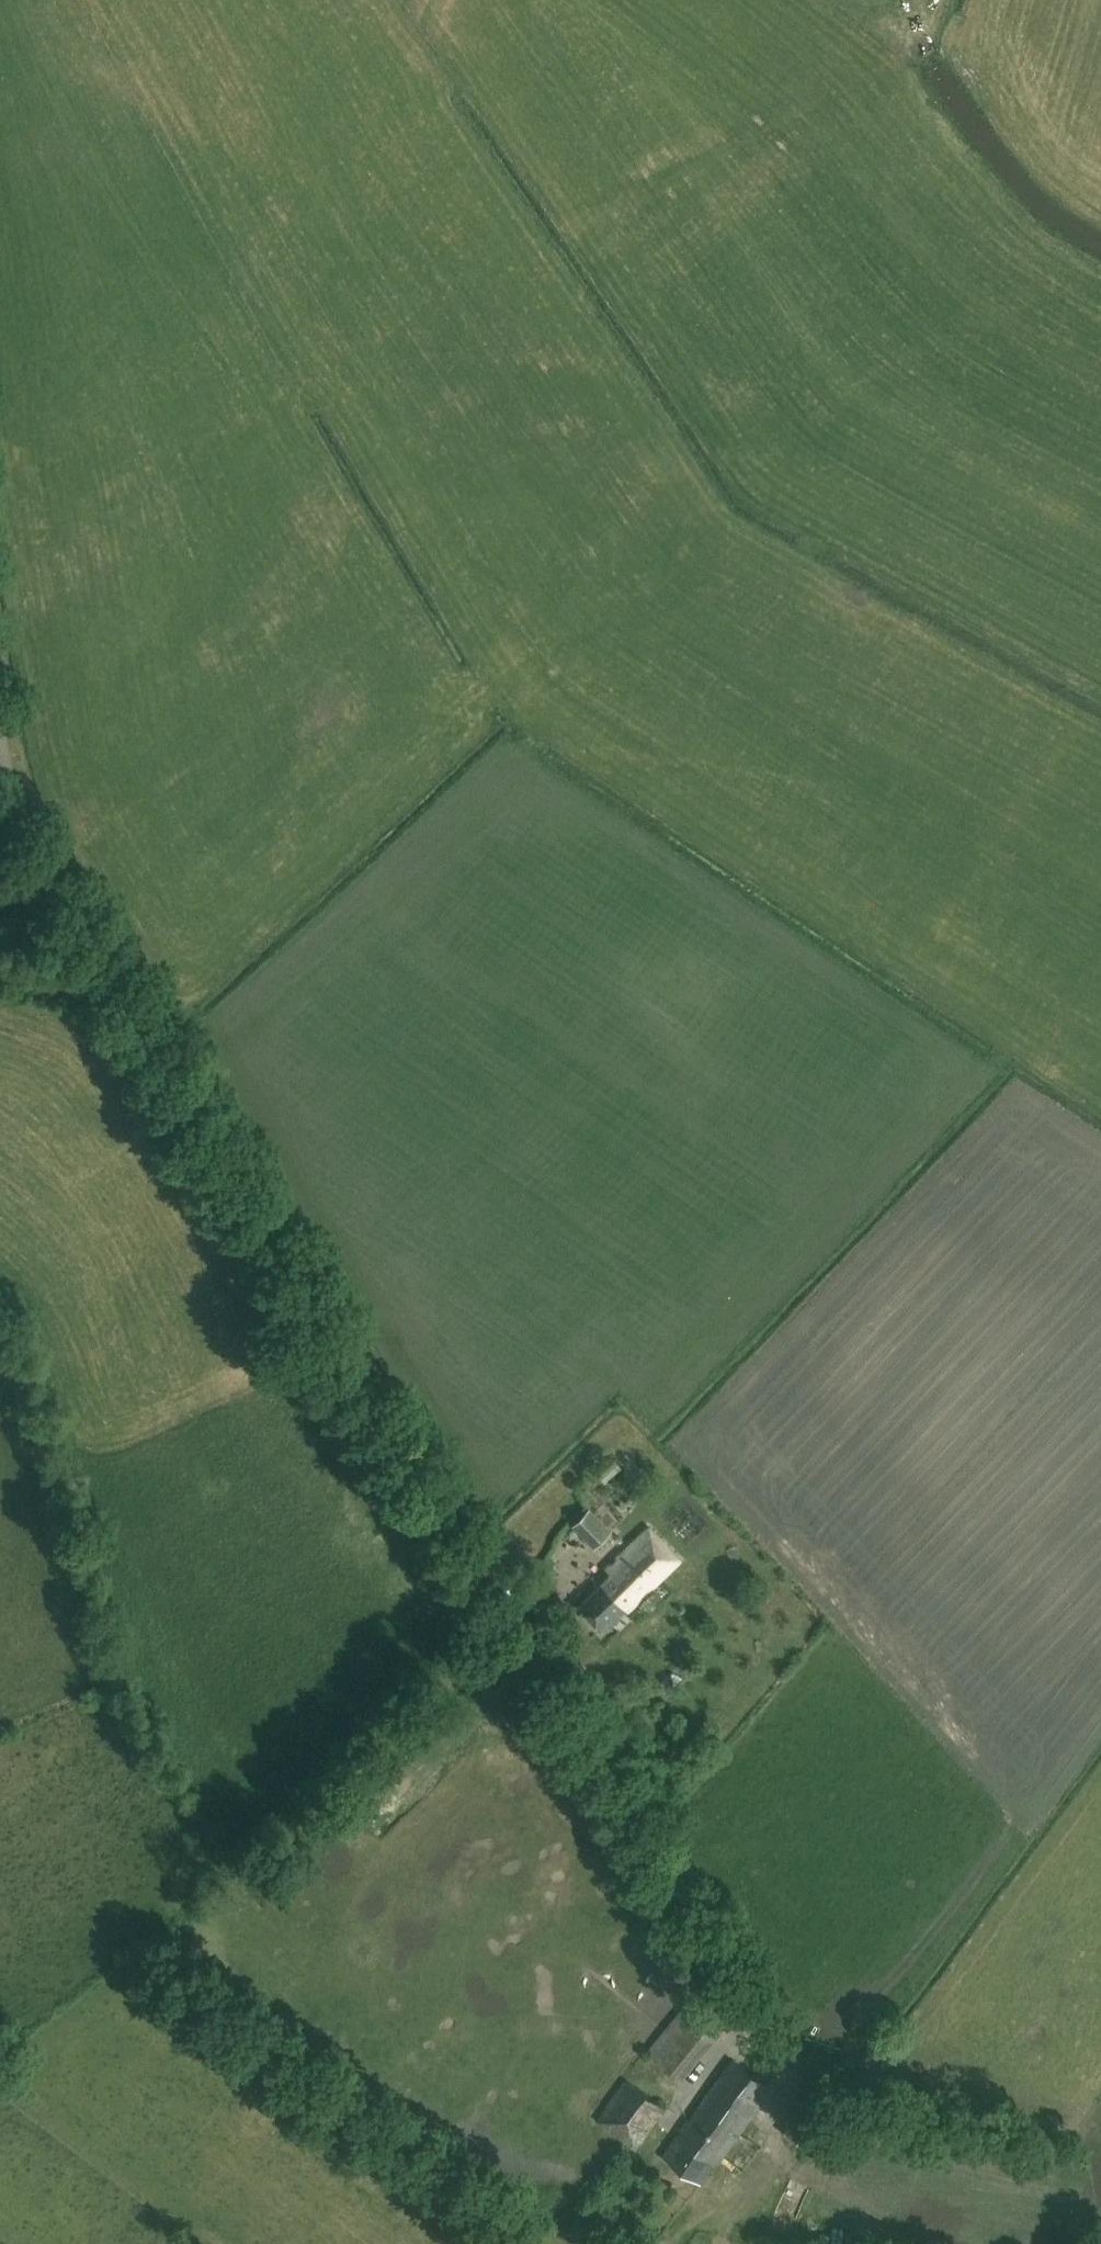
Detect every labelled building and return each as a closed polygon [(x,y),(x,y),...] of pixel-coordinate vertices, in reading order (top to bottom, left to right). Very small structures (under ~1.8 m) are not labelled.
[(600,1520),(584,1535),(595,1546),(611,1531),(600,1520)] [(648,1527),(605,1569),(610,1575),(577,1607),(599,1629),(606,1622),(610,1627),(680,1559),(648,1527)] [(717,2057),(712,2026),(689,2030),(690,2036),(679,2037),(681,2047),(667,2049),(669,2064),(717,2057)] [(662,2156),(701,2184),(771,2087),(733,2059),(662,2156)] [(635,2151),(666,2107),(625,2077),(607,2102),(606,2107),(596,2122),(635,2151)]
